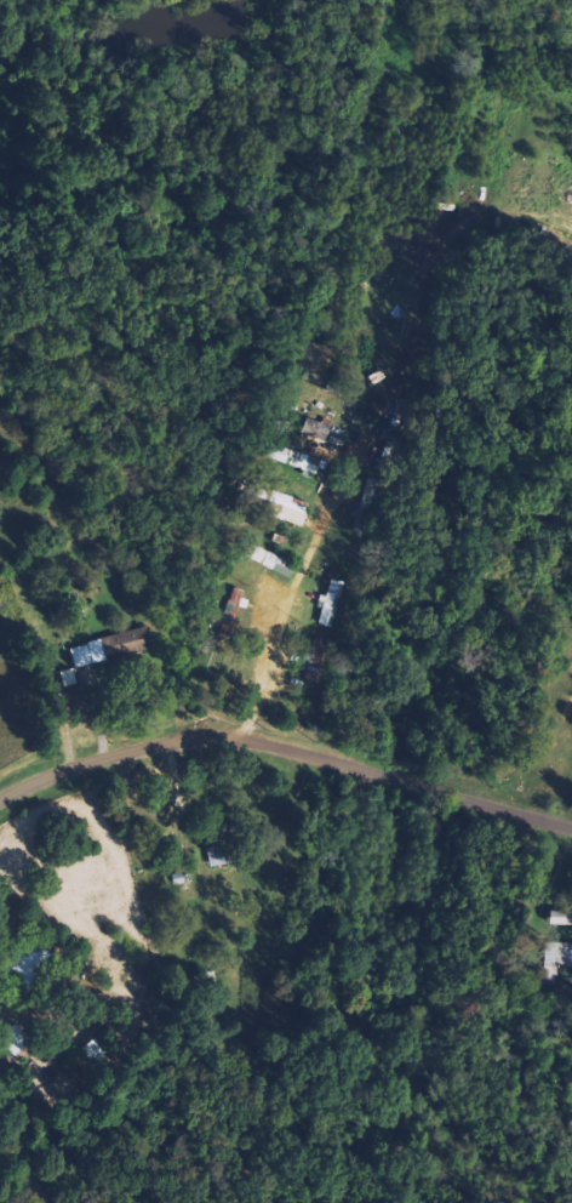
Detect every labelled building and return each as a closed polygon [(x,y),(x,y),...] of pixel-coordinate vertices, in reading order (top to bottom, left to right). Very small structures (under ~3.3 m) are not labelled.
[(303,433),(326,442),(334,422),(311,413),(303,433)] [(324,464),(289,451),(285,461),(321,473),(324,464)] [(302,525),(308,501),(267,491),(265,501),(273,503),(269,517),(302,525)] [(257,562),(293,579),(298,567),(262,550),(257,562)] [(319,626),(335,628),(342,582),(330,580),(328,597),(323,596),(319,626)] [(244,591),(235,588),(227,617),(236,619),(244,591)] [(125,645),(150,638),(147,627),(122,634),(125,645)] [(71,649),(76,669),(109,661),(104,641),(71,649)] [(236,864),(233,842),(209,845),(212,867),(236,864)] [(547,943),(546,976),(558,976),(558,967),(571,967),(571,944),(547,943)]
